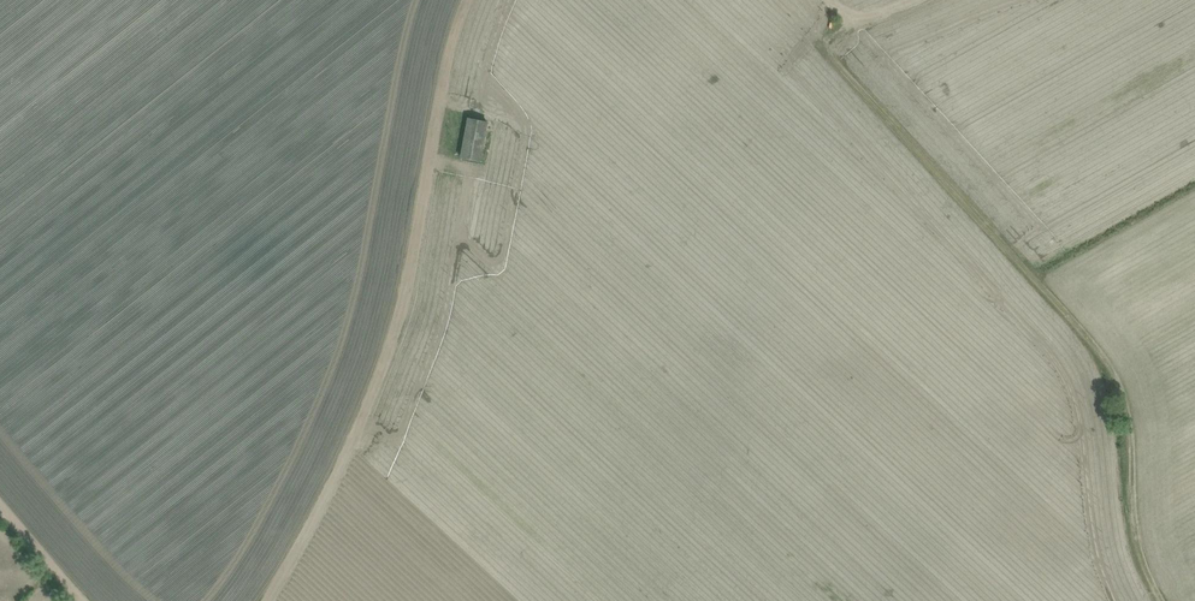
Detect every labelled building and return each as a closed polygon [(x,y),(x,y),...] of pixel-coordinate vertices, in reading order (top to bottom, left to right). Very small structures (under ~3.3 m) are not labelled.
[(469,106),(460,154),(489,158),(497,111),(469,106)]
